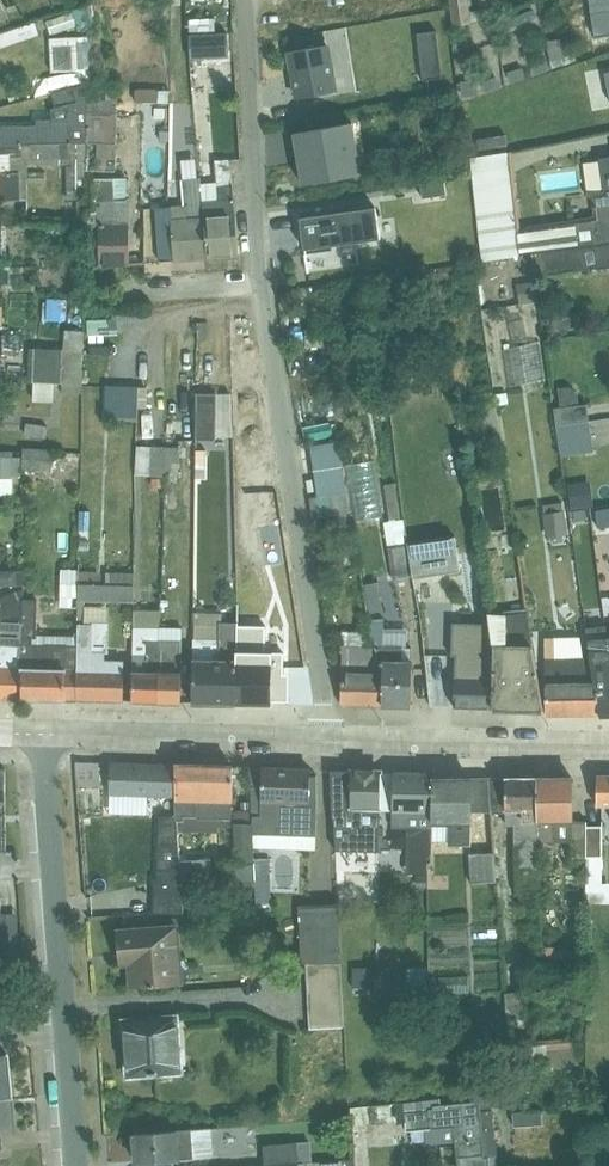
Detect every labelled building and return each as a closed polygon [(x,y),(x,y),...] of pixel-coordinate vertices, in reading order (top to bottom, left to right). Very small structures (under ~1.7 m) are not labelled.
[(452,28),(471,25),(470,22),(481,20),(481,11),(469,12),(469,7),(473,6),(472,0),(471,0),(468,0),(449,0),(452,28)] [(597,22),(592,23),(593,31),(598,30),(598,31),(608,30),(608,0),(594,0),(597,22)] [(91,7),(74,12),(79,32),(91,27),(91,7)] [(77,27),(73,15),(47,24),(51,35),(77,27)] [(215,32),(214,20),(189,21),(190,34),(215,32)] [(34,24),(0,35),(0,49),(38,35),(34,24)] [(435,32),(417,35),(423,81),(441,79),(435,32)] [(228,33),(204,35),(205,45),(206,59),(230,57),(228,33)] [(187,42),(189,68),(197,67),(195,46),(205,45),(204,35),(188,36),(188,41),(187,42)] [(78,69),(87,69),(85,39),(76,40),(76,38),(49,40),(52,73),(78,71),(78,69)] [(591,60),(589,49),(563,55),(560,40),(546,43),(552,71),(591,60)] [(289,53),(297,100),(338,93),(330,45),(289,53)] [(88,145),(89,89),(87,89),(86,86),(52,94),(57,108),(51,110),(53,121),(37,121),(37,127),(1,128),(0,144),(0,146),(88,145)] [(117,89),(89,89),(88,145),(96,145),(96,159),(88,159),(87,171),(115,172),(116,145),(117,145),(117,118),(116,118),(117,89)] [(170,103),(170,90),(136,90),(135,103),(170,103)] [(302,186),(362,175),(353,123),(293,134),(302,186)] [(87,171),(88,159),(88,145),(0,146),(0,201),(27,201),(27,183),(46,183),(46,172),(27,172),(28,166),(66,166),(66,193),(67,193),(67,201),(87,200),(86,171),(87,171)] [(512,151),(470,159),(476,215),(518,209),(512,151)] [(598,160),(602,191),(586,194),(586,197),(591,196),(608,193),(608,158),(598,160)] [(200,185),(207,260),(239,258),(233,187),(231,187),(229,161),(214,162),(216,184),(200,185)] [(160,263),(207,260),(200,185),(199,178),(180,180),(183,207),(157,210),(160,263)] [(95,192),(88,192),(88,268),(130,265),(130,200),(127,200),(127,180),(95,181),(95,192)] [(445,183),(420,186),(423,199),(446,196),(445,183)] [(608,246),(608,193),(591,196),(594,217),(520,229),(518,209),(476,215),(482,263),(531,256),(608,246)] [(304,251),(380,240),(376,209),(300,219),(304,251)] [(86,247),(86,231),(72,230),(72,247),(86,247)] [(534,278),(596,269),(596,271),(608,269),(608,246),(531,256),(534,278)] [(16,287),(16,268),(3,267),(3,286),(16,287)] [(519,305),(538,302),(535,282),(516,285),(519,305)] [(47,301),(43,316),(60,319),(63,304),(47,301)] [(569,311),(552,318),(559,334),(576,327),(569,311)] [(115,319),(86,320),(86,339),(116,338),(115,319)] [(509,323),(513,344),(527,341),(523,320),(509,323)] [(29,350),(28,383),(33,383),(55,384),(83,385),(84,332),(65,331),(64,351),(29,350)] [(503,351),(509,387),(545,381),(539,344),(503,351)] [(55,384),(33,383),(33,402),(54,403),(55,384)] [(151,388),(109,386),(107,420),(137,421),(138,398),(151,398),(151,388)] [(554,409),(556,426),(589,421),(587,405),(579,406),(578,394),(570,387),(558,389),(560,408),(554,409)] [(506,392),(493,393),(495,404),(495,406),(508,404),(506,392)] [(196,395),(196,441),(216,441),(216,395),(196,395)] [(265,424),(264,407),(245,409),(246,425),(265,424)] [(140,437),(151,438),(153,414),(143,413),(140,437)] [(556,426),(561,456),(594,452),(589,421),(556,426)] [(26,424),(25,436),(46,440),(48,428),(26,424)] [(329,424),(306,426),(306,440),(330,439),(329,424)] [(338,443),(310,447),(318,497),(346,493),(338,443)] [(168,449),(138,447),(136,477),(166,479),(168,449)] [(179,450),(168,449),(166,479),(178,479),(179,450)] [(22,450),(22,458),(22,471),(51,472),(53,451),(22,450)] [(0,452),(0,496),(12,497),(13,479),(11,479),(11,476),(21,477),(22,471),(22,458),(12,457),(12,452),(0,452)] [(77,459),(56,458),(56,471),(77,471),(77,459)] [(270,478),(268,458),(254,459),(255,480),(270,478)] [(372,462),(346,465),(353,519),(379,516),(372,462)] [(586,508),(594,507),(590,482),(569,484),(572,510),(586,508)] [(396,484),(384,486),(390,522),(384,524),(394,580),(413,577),(408,543),(404,520),(401,521),(396,484)] [(563,512),(561,503),(543,507),(544,515),(542,515),(546,539),(568,536),(564,512),(563,512)] [(586,508),(572,510),(574,522),(588,520),(586,508)] [(597,513),(600,533),(608,532),(608,512),(597,513)] [(455,536),(408,543),(413,577),(413,579),(460,572),(455,536)] [(169,551),(168,568),(182,569),(183,553),(169,551)] [(134,604),(134,572),(106,571),(106,572),(100,572),(100,564),(79,564),(79,571),(78,609),(78,638),(76,702),(112,702),(123,703),(123,702),(132,703),(133,662),(105,661),(105,654),(107,654),(108,626),(84,626),(84,603),(134,604)] [(78,609),(79,571),(61,570),(60,609),(78,609)] [(0,572),(0,587),(22,587),(21,572),(0,572)] [(240,580),(239,600),(253,600),(253,586),(256,586),(255,580),(240,580)] [(22,601),(22,589),(0,597),(0,617),(0,618),(0,699),(21,700),(22,601)] [(411,707),(412,663),(407,630),(384,629),(383,620),(380,597),(370,599),(369,599),(365,600),(373,648),(379,661),(379,664),(383,668),(381,706),(411,707)] [(76,702),(78,638),(36,637),(36,602),(22,601),(21,700),(76,702)] [(236,705),(236,701),(238,648),(238,646),(238,628),(237,605),(227,605),(227,624),(219,624),(219,640),(193,640),(192,704),(236,705)] [(544,710),(527,608),(501,610),(502,617),(488,618),(489,625),(492,647),(493,709),(544,710)] [(492,647),(489,625),(454,624),(456,657),(454,657),(452,708),(493,709),(492,647)] [(606,626),(586,629),(594,683),(599,715),(600,717),(608,716),(608,634),(607,634),(606,626)] [(251,628),(238,628),(238,646),(252,646),(251,628)] [(181,704),(182,630),(159,629),(159,643),(156,704),(160,704),(181,704)] [(583,658),(580,639),(545,639),(545,711),(546,716),(599,715),(594,683),(584,683),(583,658)] [(156,704),(159,643),(133,642),(133,662),(132,703),(156,704)] [(255,647),(238,648),(236,701),(275,702),(275,706),(299,706),(299,701),(299,673),(287,672),(288,654),(255,655),(255,647)] [(379,661),(373,648),(357,648),(357,654),(342,653),(342,663),(341,703),(341,705),(381,706),(383,668),(379,664),(379,661)] [(174,797),(175,766),(110,764),(110,796),(174,797)] [(231,811),(232,768),(175,766),(174,797),(174,802),(175,817),(176,832),(218,833),(218,828),(233,828),(235,864),(219,864),(219,887),(255,887),(254,860),(253,835),(252,811),(231,811)] [(310,778),(310,770),(262,769),(262,770),(250,769),(252,811),(253,835),(317,837),(319,778),(310,778)] [(381,774),(381,772),(351,771),(351,772),(331,771),(331,809),(336,850),(378,852),(378,811),(381,774)] [(434,780),(434,773),(433,773),(394,773),(394,774),(393,812),(392,828),(407,828),(406,873),(426,874),(428,854),(433,854),(433,842),(434,780)] [(393,812),(394,774),(381,774),(378,811),(393,812)] [(597,776),(597,808),(608,808),(608,777),(597,776)] [(538,843),(536,779),(489,780),(489,813),(505,813),(506,827),(514,827),(516,894),(539,894),(538,843)] [(586,827),(586,822),(573,822),(572,779),(536,779),(538,843),(572,843),(572,862),(587,862),(586,827)] [(471,847),(470,813),(489,813),(489,780),(434,780),(433,842),(448,842),(448,847),(471,847)] [(179,863),(176,832),(175,817),(159,817),(157,880),(154,880),(153,915),(183,914),(180,883),(179,863)] [(586,827),(587,862),(587,904),(608,903),(608,884),(602,884),(602,827),(586,827)] [(494,853),(469,855),(471,884),(496,883),(494,853)] [(255,905),(271,904),(270,860),(254,860),(255,887),(255,905)] [(212,881),(211,861),(179,863),(180,883),(212,881)] [(426,877),(416,876),(415,888),(426,888),(426,877)] [(306,964),(342,963),(339,905),(297,907),(300,965),(306,964)] [(426,942),(466,942),(466,916),(426,916),(426,942)] [(179,927),(118,932),(120,952),(128,952),(129,965),(131,988),(150,986),(150,987),(183,985),(179,927)] [(18,946),(4,947),(4,948),(5,964),(20,963),(18,946)] [(569,948),(543,948),(543,959),(569,959),(569,948)] [(306,964),(310,1030),(346,1028),(342,963),(306,964)] [(370,991),(370,968),(351,968),(351,991),(370,991)] [(398,973),(376,972),(376,989),(398,989),(398,973)] [(469,993),(468,977),(439,979),(440,995),(469,993)] [(529,1042),(525,992),(501,995),(512,1095),(530,1093),(529,1087),(531,1087),(530,1061),(547,1060),(547,1069),(580,1066),(577,1038),(529,1042)] [(180,1019),(125,1023),(129,1076),(184,1071),(180,1019)] [(11,1100),(7,1054),(0,1055),(0,1101),(11,1100)] [(480,1105),(511,1103),(512,1095),(479,1097),(479,1103),(440,1107),(439,1100),(398,1104),(350,1108),(351,1117),(351,1133),(372,1131),(371,1127),(405,1123),(406,1132),(426,1130),(427,1145),(455,1143),(457,1165),(499,1165),(493,1111),(480,1113),(480,1105)] [(14,1133),(11,1100),(0,1101),(0,1134),(14,1133)] [(543,1111),(513,1112),(514,1127),(544,1126),(543,1111)] [(211,1128),(133,1134),(136,1164),(213,1157),(211,1128)] [(262,1146),(264,1165),(284,1165),(298,1165),(296,1143),(262,1146)]
